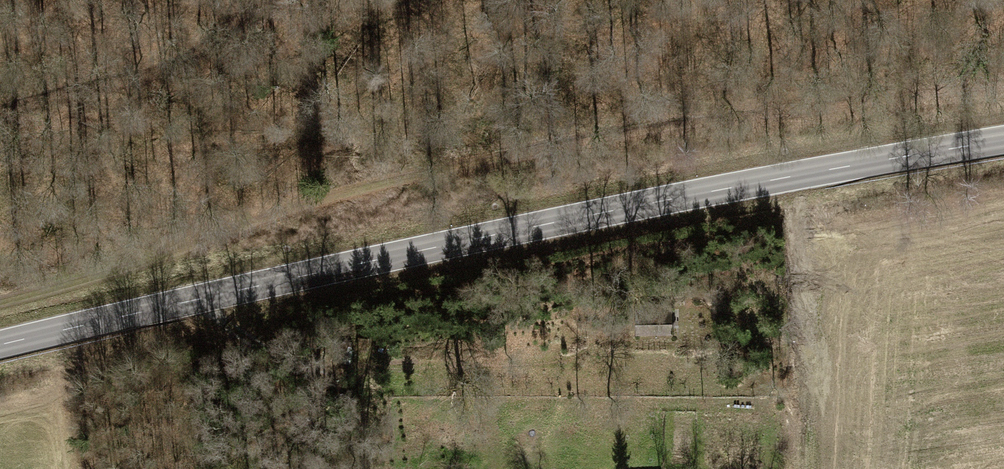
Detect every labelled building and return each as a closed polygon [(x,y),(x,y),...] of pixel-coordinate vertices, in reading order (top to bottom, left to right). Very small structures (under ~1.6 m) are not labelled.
[(674,308),(621,308),(621,336),(674,336),(674,308)]
